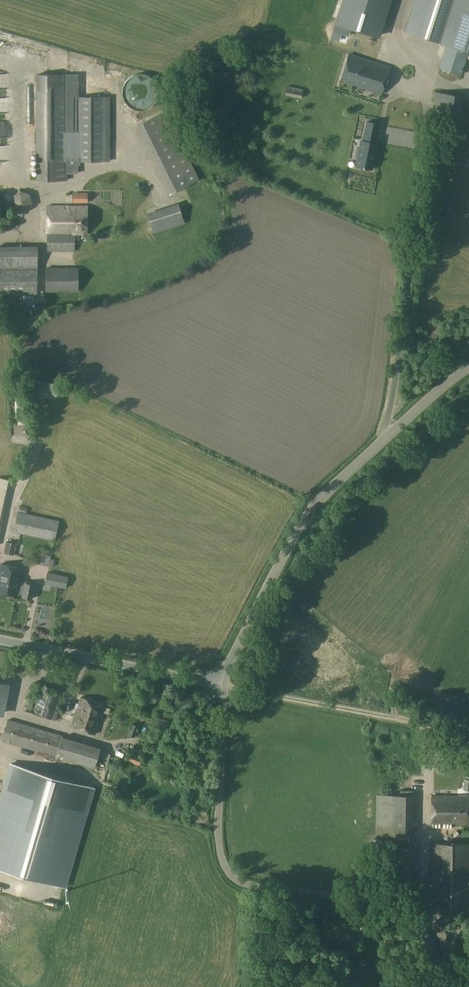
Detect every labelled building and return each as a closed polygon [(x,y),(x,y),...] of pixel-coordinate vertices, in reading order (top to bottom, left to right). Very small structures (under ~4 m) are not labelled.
[(405,31),(446,44),(439,67),(461,74),(468,51),(468,52),(468,0),(415,0),(405,31)] [(342,1),(335,23),(377,36),(385,14),(342,1)] [(349,55),(341,81),(381,94),(390,68),(349,55)] [(20,68),(4,68),(4,99),(20,98),(20,68)] [(230,84),(229,72),(213,74),(213,85),(230,84)] [(66,174),(65,74),(36,74),(36,181),(68,181),(67,174),(66,174)] [(78,74),(65,74),(66,174),(67,174),(78,174),(78,162),(78,97),(78,74)] [(302,99),(303,90),(287,86),(285,95),(302,99)] [(106,97),(78,97),(78,162),(105,162),(106,97)] [(133,123),(163,193),(196,179),(186,156),(177,159),(171,145),(162,149),(157,138),(154,139),(145,118),(133,123)] [(380,124),(367,122),(363,140),(361,140),(359,148),(357,148),(355,157),(357,158),(356,166),(372,169),(377,143),(376,143),(380,124)] [(111,200),(111,184),(89,185),(90,201),(111,200)] [(5,196),(14,214),(30,206),(22,188),(5,196)] [(86,203),(87,194),(74,193),(74,203),(86,203)] [(150,232),(180,221),(173,202),(143,213),(150,232)] [(48,207),(47,233),(47,251),(75,251),(75,234),(87,234),(87,207),(48,207)] [(0,244),(0,266),(18,267),(18,264),(36,265),(37,246),(0,244)] [(36,268),(0,269),(0,292),(36,292),(36,268)] [(78,268),(59,268),(46,268),(46,292),(78,292),(78,268)] [(39,318),(38,306),(28,307),(29,319),(39,318)] [(39,381),(38,387),(37,397),(56,399),(58,383),(39,381)] [(11,480),(0,478),(0,526),(11,480)] [(14,532),(22,534),(55,541),(59,521),(18,512),(14,532)] [(15,542),(6,541),(4,552),(14,554),(15,542)] [(49,565),(50,555),(38,553),(35,562),(49,565)] [(20,582),(23,568),(1,564),(0,569),(0,593),(18,596),(18,595),(21,582),(20,582)] [(54,574),(47,572),(45,584),(66,588),(68,577),(54,574)] [(25,583),(21,582),(18,595),(22,595),(22,597),(32,599),(35,586),(25,584),(25,583)] [(25,711),(55,720),(58,712),(55,711),(61,692),(33,686),(25,711)] [(77,709),(73,718),(70,726),(95,734),(105,706),(81,697),(79,703),(77,709)] [(8,720),(1,741),(37,752),(38,751),(56,757),(62,737),(62,736),(8,720)] [(108,764),(108,762),(110,754),(101,752),(98,762),(108,764)] [(139,766),(142,758),(128,752),(125,760),(139,766)] [(11,763),(0,802),(0,868),(64,887),(93,787),(11,763)] [(118,786),(124,771),(118,769),(113,784),(118,786)] [(397,832),(410,832),(411,794),(377,793),(376,823),(397,824),(397,832)] [(468,823),(468,797),(432,796),(431,823),(468,823)] [(429,837),(441,832),(439,828),(428,832),(429,837)] [(431,843),(430,905),(468,905),(468,844),(431,843)] [(409,862),(409,846),(393,846),(393,862),(409,862)] [(460,917),(449,936),(450,940),(456,943),(461,943),(468,929),(468,917),(465,915),(460,917)] [(421,929),(419,935),(433,958),(438,954),(439,949),(427,930),(421,929)]
